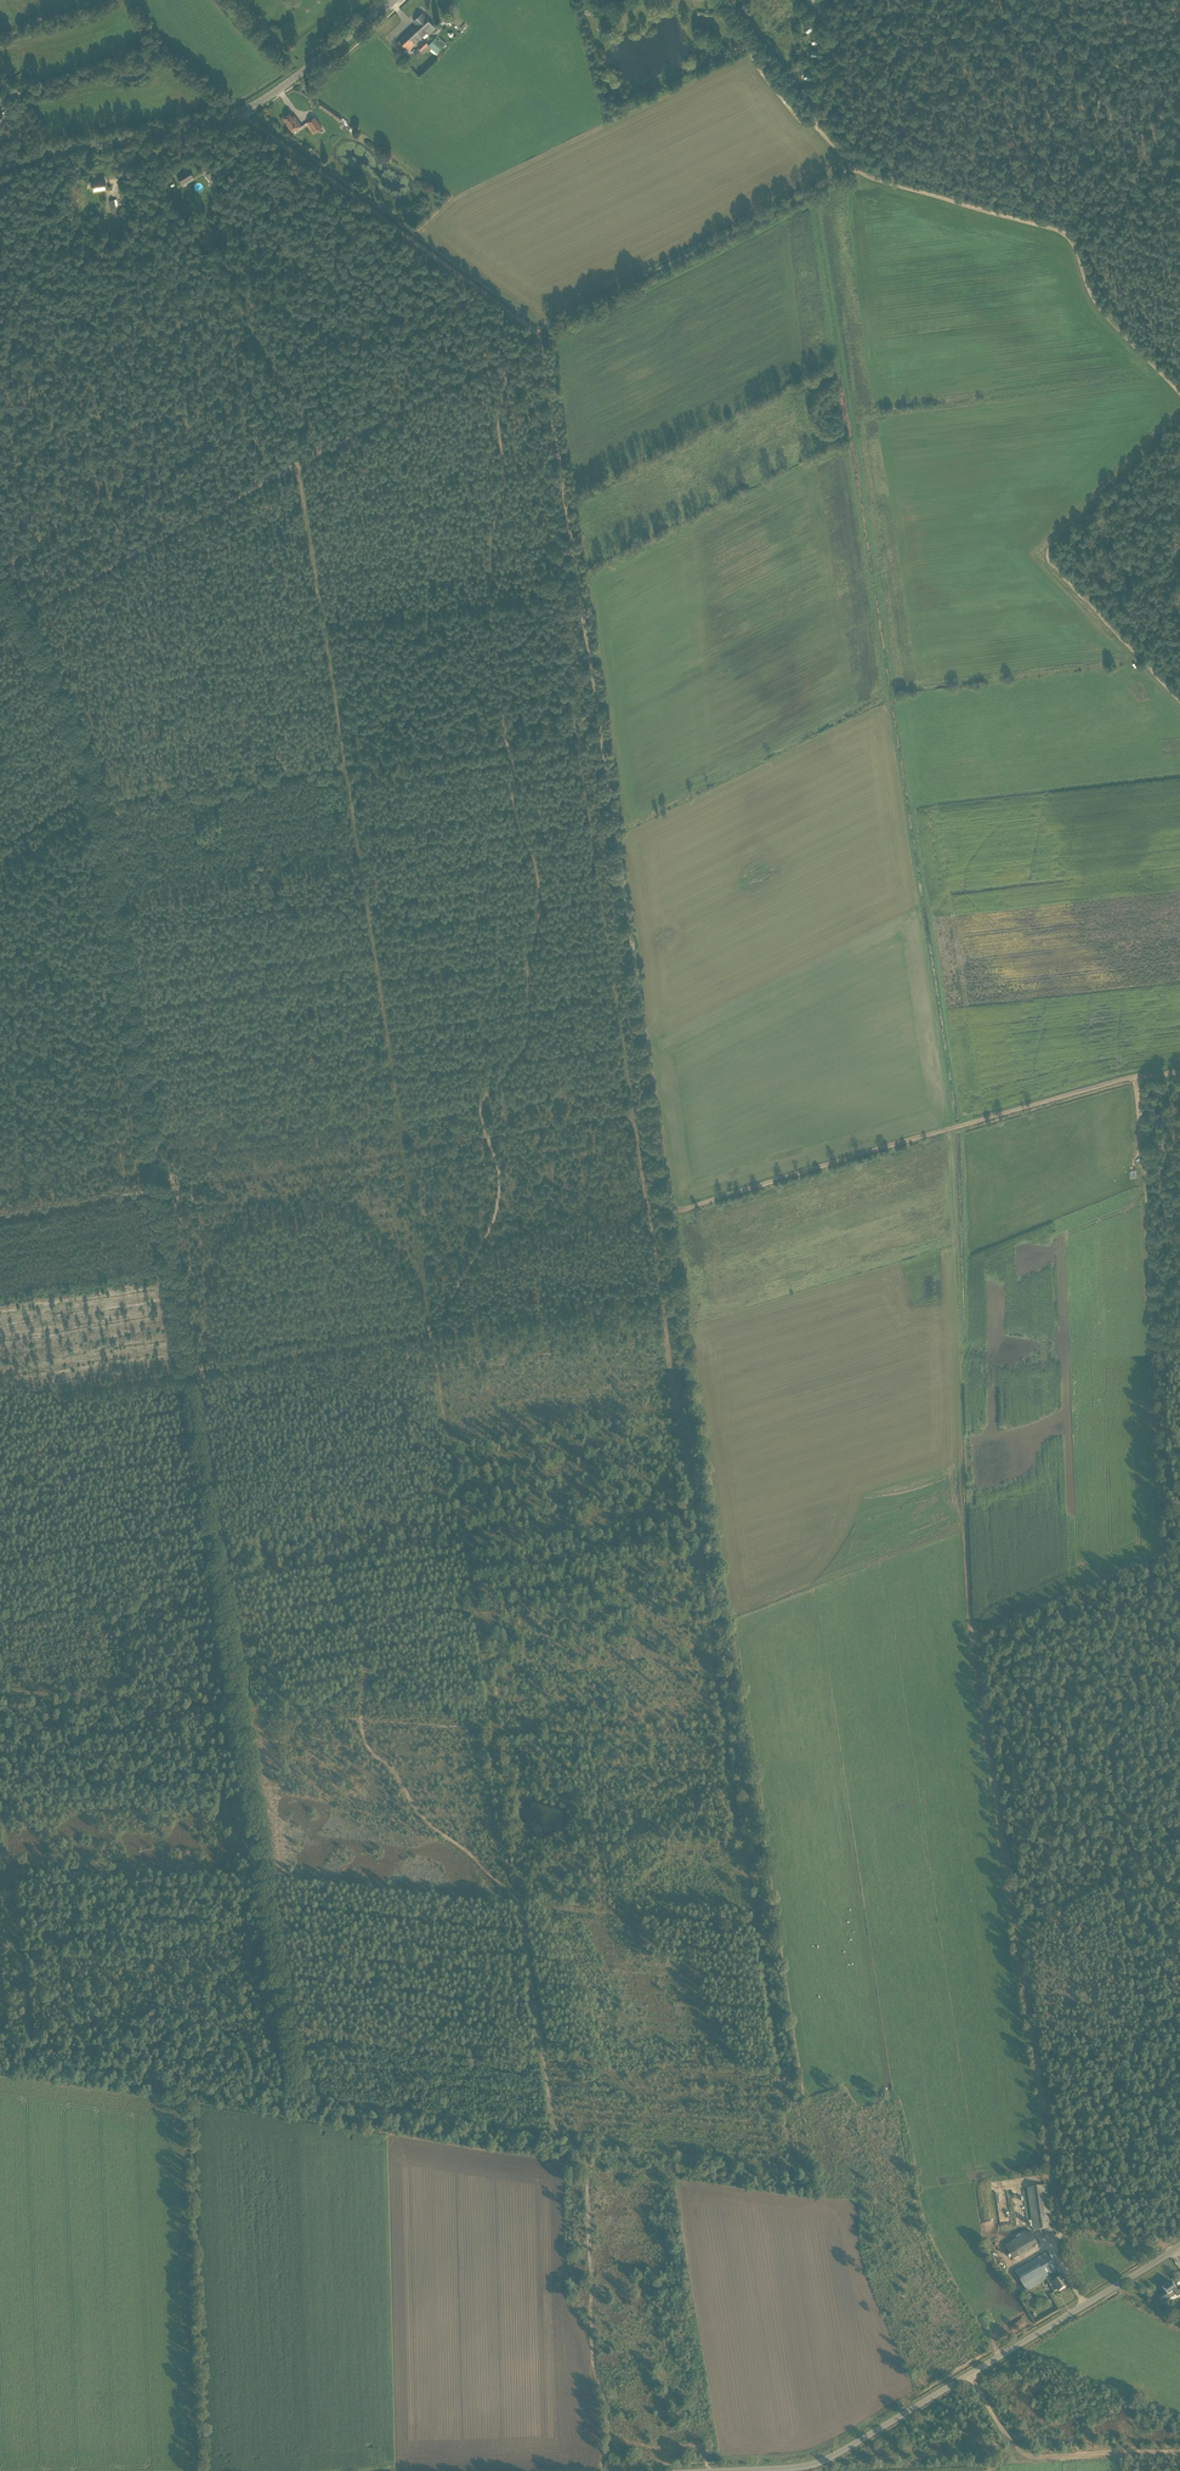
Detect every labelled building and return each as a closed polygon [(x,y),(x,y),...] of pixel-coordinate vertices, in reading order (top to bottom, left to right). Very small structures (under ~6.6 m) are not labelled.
[(725,5),(729,10),(735,5),(731,0),(725,5)] [(731,13),(735,18),(741,14),(737,8),(731,13)] [(396,44),(400,48),(403,52),(407,48),(408,50),(427,33),(428,35),(436,27),(426,17),(422,13),(413,20),(417,24),(396,44)] [(804,28),(808,33),(814,28),(809,23),(804,28)] [(417,46),(418,47),(413,52),(419,58),(429,49),(430,50),(430,51),(436,55),(446,43),(437,35),(429,44),(425,40),(417,46)] [(811,38),(813,44),(820,42),(818,36),(811,38)] [(811,57),(818,58),(820,52),(813,50),(811,57)] [(807,73),(805,79),(812,81),(814,75),(807,73)] [(785,81),(789,86),(795,82),(791,76),(785,81)] [(799,90),(801,97),(807,96),(806,88),(799,90)] [(319,106),(340,120),(342,118),(321,103),(319,106)] [(283,118),(293,132),(301,126),(294,115),(292,117),(290,113),(283,118)] [(306,122),(314,133),(322,127),(314,117),(306,122)] [(341,124),(352,132),(354,128),(343,121),(341,124)] [(176,175),(180,181),(182,184),(193,177),(188,169),(176,175)] [(211,171),(205,174),(212,186),(218,183),(211,171)] [(97,190),(106,188),(104,179),(91,181),(92,190),(93,194),(98,193),(97,190)] [(199,188),(202,193),(209,188),(206,184),(199,188)] [(1027,2188),(1033,2231),(1042,2230),(1043,2236),(1053,2235),(1046,2186),(1027,2188)] [(1022,2235),(1005,2246),(1014,2260),(1039,2245),(1030,2231),(1027,2233),(1025,2231),(1021,2233),(1022,2235)] [(1042,2255),(1015,2271),(1024,2286),(1027,2291),(1047,2280),(1054,2292),(1058,2290),(1059,2292),(1067,2287),(1061,2277),(1047,2252),(1042,2255)] [(1163,2303),(1171,2298),(1168,2295),(1174,2291),(1178,2297),(1179,2296),(1179,2289),(1178,2290),(1171,2282),(1163,2288),(1165,2292),(1158,2297),(1163,2303)]
